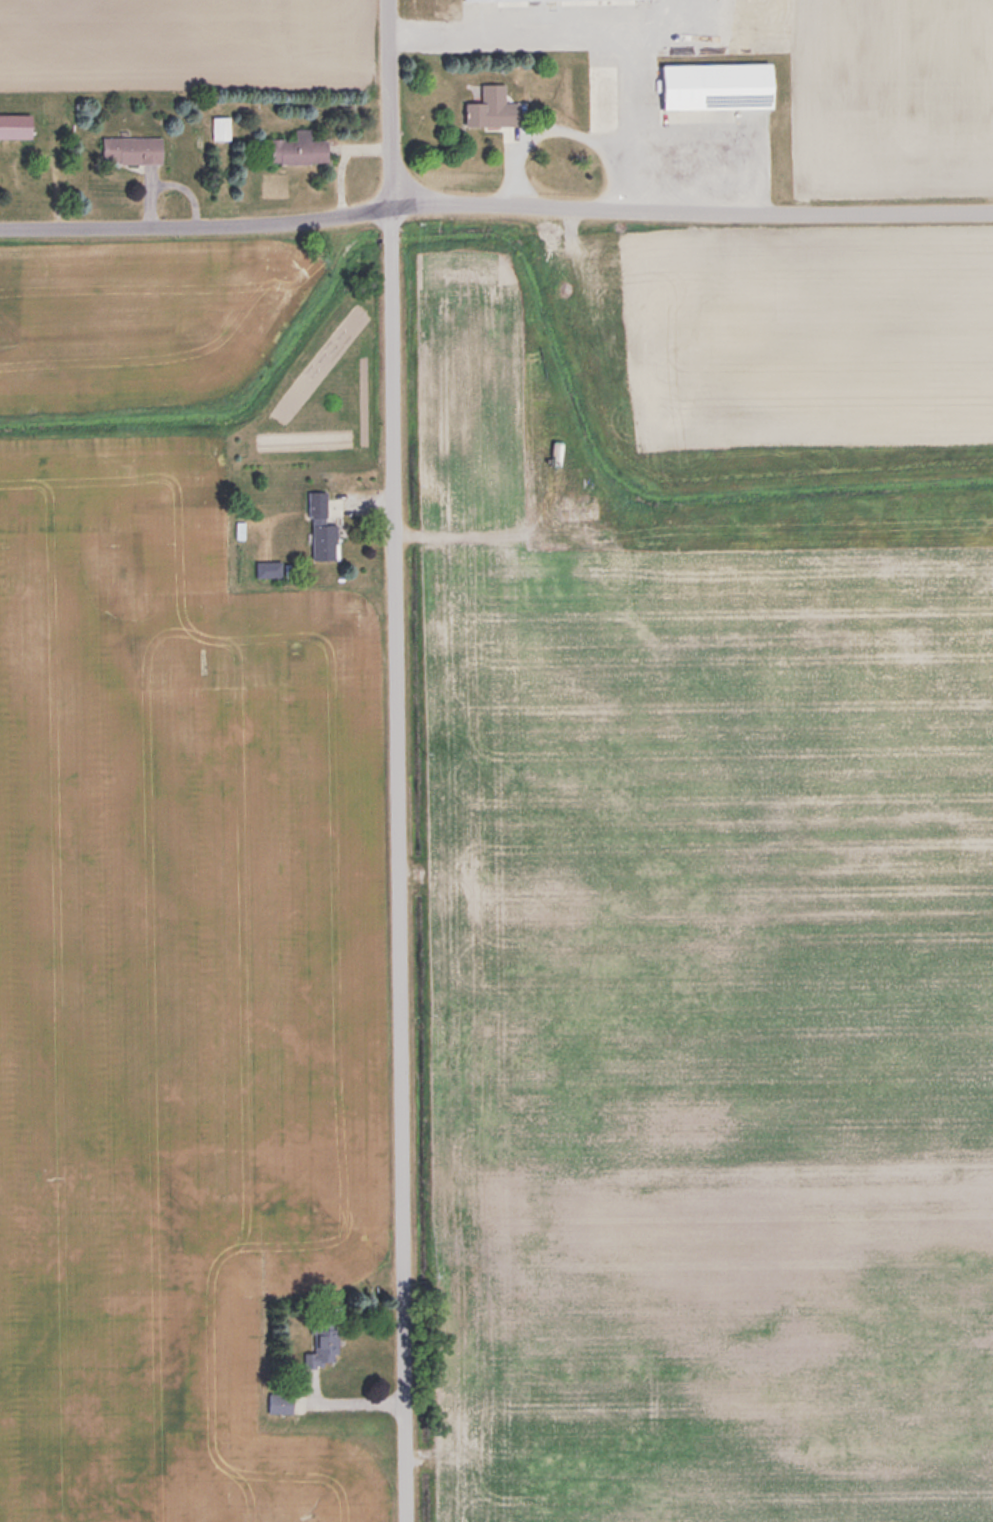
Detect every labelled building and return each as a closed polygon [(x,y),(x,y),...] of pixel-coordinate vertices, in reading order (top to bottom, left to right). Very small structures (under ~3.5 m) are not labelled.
[(665,110),(776,109),(775,63),(665,64),(665,110)] [(466,103),(466,126),(523,126),(523,102),(505,102),(506,84),(482,84),(481,103),(466,103)] [(34,139),(34,114),(0,114),(0,139),(34,139)] [(272,139),(272,164),(330,164),(330,140),(312,140),(312,129),(296,129),(296,139),(272,139)] [(104,137),(104,163),(164,163),(164,137),(104,137)] [(527,486),(584,486),(584,468),(527,468),(527,486)] [(328,490),(311,490),(311,559),(338,559),(338,522),(328,522),(328,490)] [(282,576),(282,561),(257,561),(257,577),(282,576)] [(315,1328),(315,1352),(305,1351),(305,1363),(339,1364),(339,1328),(315,1328)]
